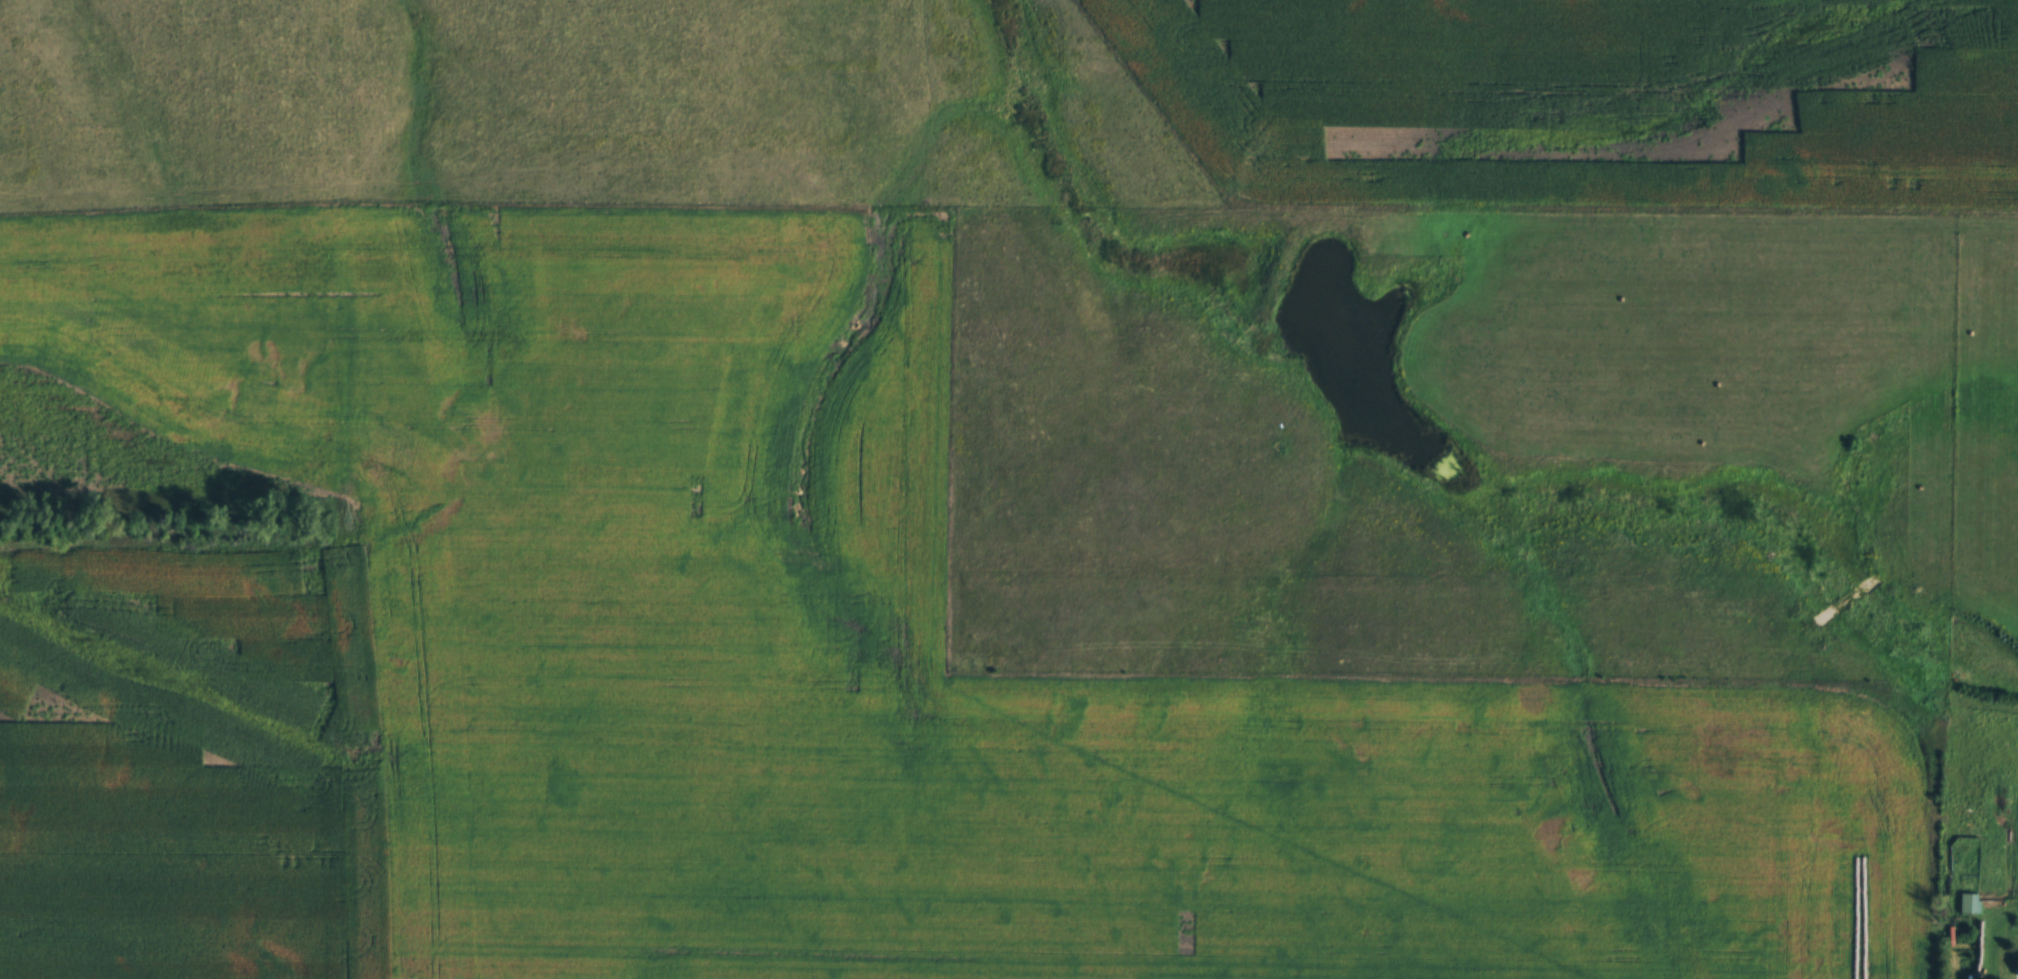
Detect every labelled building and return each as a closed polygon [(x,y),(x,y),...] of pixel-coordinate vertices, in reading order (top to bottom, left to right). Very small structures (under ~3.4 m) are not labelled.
[(1959,914),(1978,914),(1978,895),(1959,895),(1959,914)]
